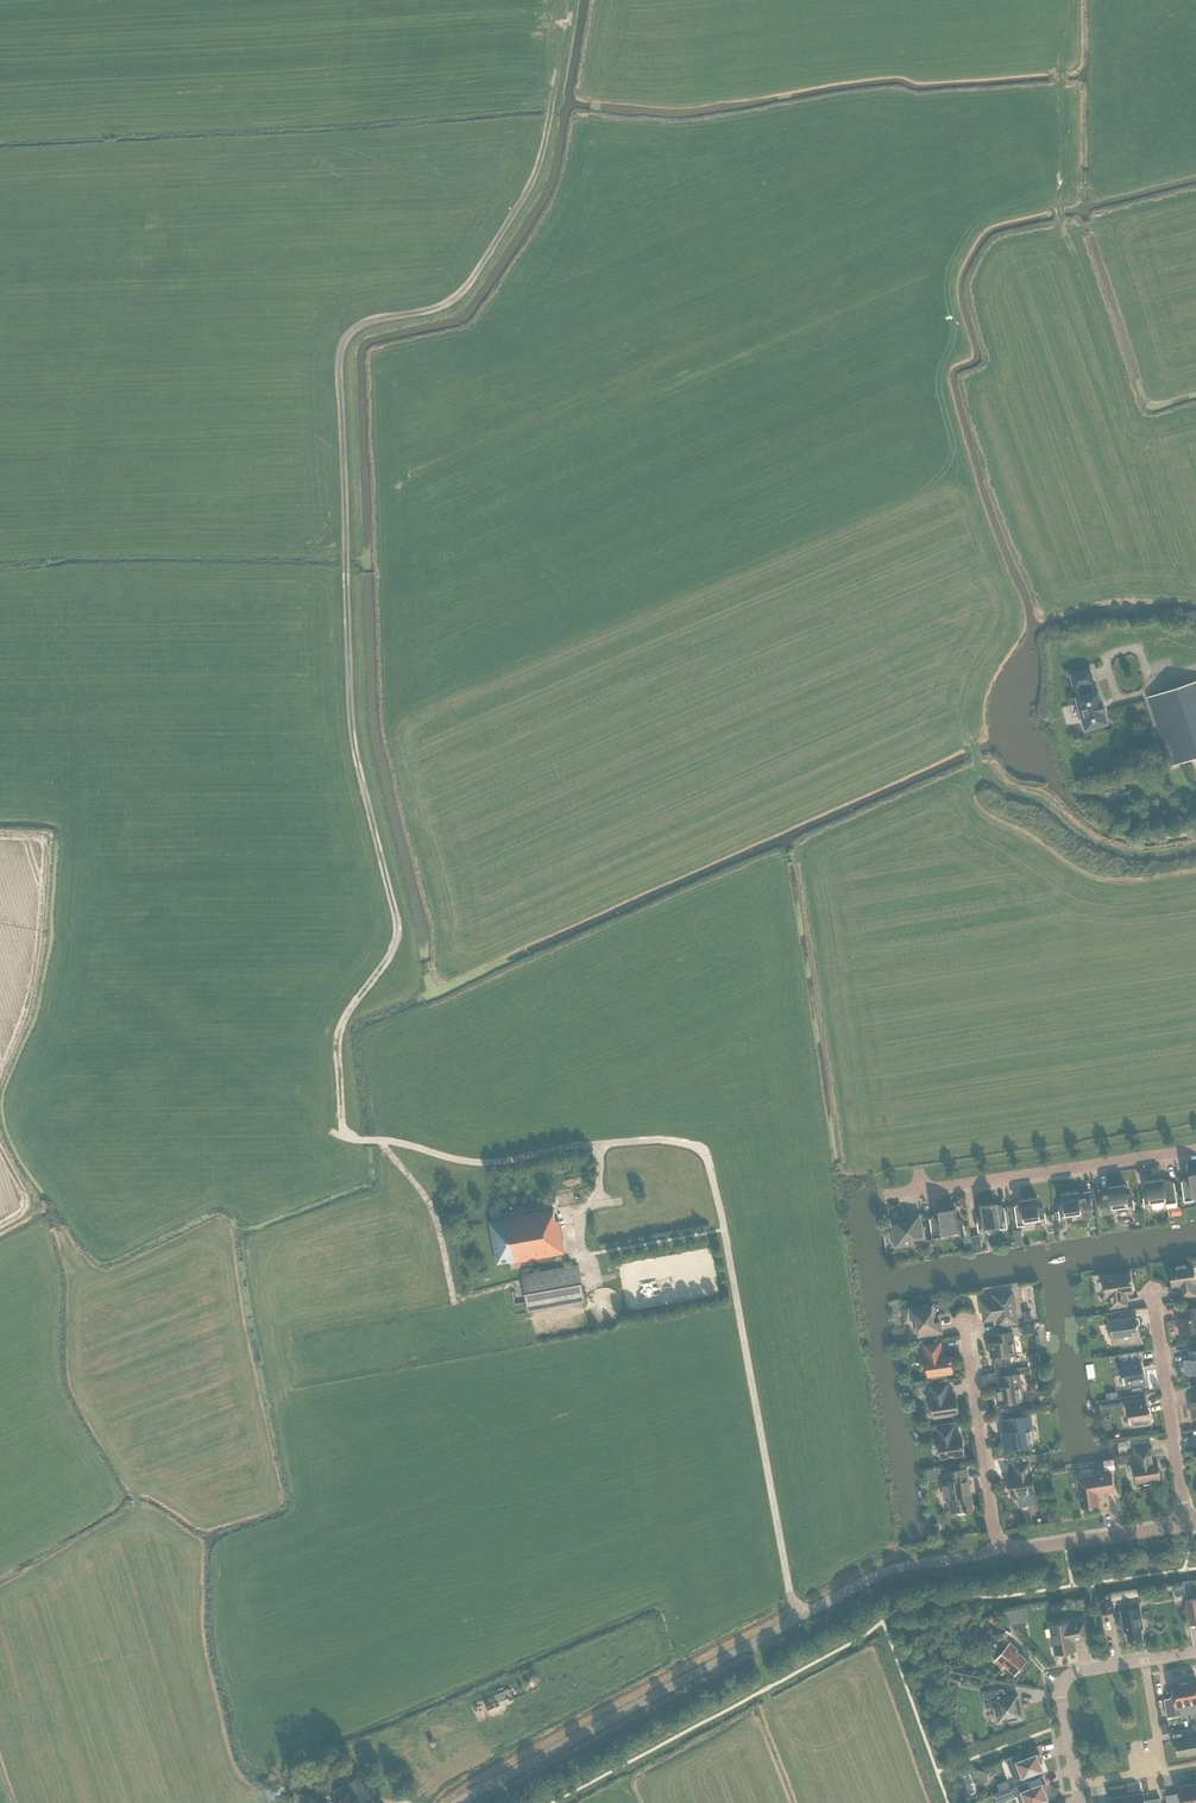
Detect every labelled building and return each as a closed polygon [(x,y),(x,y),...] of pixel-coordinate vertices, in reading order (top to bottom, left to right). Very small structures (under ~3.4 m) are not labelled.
[(1075,689),(1077,688),(1080,697),(1077,698),(1086,728),(1107,722),(1098,692),(1095,693),(1092,684),(1094,683),(1090,669),(1071,675),(1075,689)] [(1166,751),(1171,766),(1195,757),(1195,682),(1148,698),(1166,751)] [(1184,1202),(1195,1200),(1195,1197),(1195,1196),(1195,1174),(1190,1175),(1191,1180),(1181,1181),(1184,1202)] [(1168,1204),(1177,1203),(1174,1182),(1164,1184),(1163,1179),(1146,1181),(1146,1182),(1148,1191),(1146,1192),(1144,1193),(1143,1195),(1143,1198),(1144,1208),(1145,1208),(1145,1204),(1168,1201),(1168,1204)] [(1129,1194),(1127,1194),(1126,1185),(1125,1184),(1109,1186),(1110,1192),(1099,1193),(1102,1214),(1111,1213),(1111,1209),(1134,1206),(1134,1209),(1135,1209),(1133,1199),(1133,1197),(1131,1195),(1129,1194)] [(559,1205),(572,1202),(569,1190),(556,1192),(559,1205)] [(1084,1217),(1093,1215),(1090,1195),(1079,1196),(1078,1191),(1062,1194),(1063,1203),(1061,1204),(1059,1206),(1058,1208),(1058,1210),(1058,1212),(1059,1212),(1060,1219),(1060,1220),(1061,1220),(1060,1217),(1083,1213),(1084,1217)] [(1041,1207),(1038,1207),(1037,1197),(1021,1200),(1021,1205),(1014,1206),(1017,1226),(1025,1225),(1025,1222),(1046,1219),(1046,1222),(1047,1222),(1045,1212),(1045,1210),(1043,1208),(1041,1207)] [(1000,1229),(1008,1228),(1005,1207),(998,1208),(997,1203),(981,1205),(982,1215),(980,1216),(978,1218),(977,1220),(977,1222),(978,1232),(979,1232),(979,1228),(999,1225),(1000,1229)] [(1181,1206),(1171,1208),(1172,1216),(1182,1214),(1181,1206)] [(557,1268),(557,1265),(570,1263),(566,1240),(562,1241),(559,1220),(556,1221),(554,1208),(489,1220),(497,1263),(509,1261),(510,1263),(530,1259),(532,1273),(523,1274),(529,1312),(584,1302),(578,1265),(557,1268)] [(960,1219),(957,1219),(956,1209),(940,1211),(940,1217),(930,1218),(933,1239),(944,1237),(944,1234),(964,1231),(965,1234),(966,1234),(964,1224),(963,1222),(962,1220),(960,1219)] [(903,1223),(903,1222),(892,1223),(896,1247),(906,1245),(906,1239),(912,1238),(912,1240),(923,1238),(920,1214),(909,1216),(910,1222),(903,1223)] [(1021,1230),(1013,1231),(1016,1245),(1023,1244),(1021,1230)] [(964,1245),(971,1244),(970,1236),(963,1238),(964,1245)] [(1182,1297),(1195,1295),(1195,1291),(1195,1283),(1195,1281),(1194,1266),(1186,1267),(1186,1265),(1177,1266),(1178,1268),(1170,1269),(1173,1286),(1180,1285),(1182,1297)] [(1115,1275),(1107,1276),(1107,1278),(1105,1279),(1107,1296),(1109,1295),(1111,1307),(1127,1305),(1126,1293),(1133,1292),(1131,1275),(1115,1277),(1115,1275)] [(998,1317),(999,1324),(1016,1322),(1012,1294),(994,1296),(995,1301),(983,1303),(986,1319),(998,1317)] [(911,1319),(917,1319),(918,1325),(917,1325),(918,1336),(942,1333),(940,1322),(934,1323),(933,1316),(934,1316),(933,1305),(909,1309),(911,1319)] [(1180,1334),(1195,1331),(1195,1307),(1182,1309),(1184,1318),(1178,1319),(1180,1334)] [(1129,1342),(1129,1344),(1140,1343),(1137,1316),(1109,1320),(1113,1345),(1129,1342)] [(989,1343),(991,1358),(1016,1354),(1013,1332),(993,1335),(995,1342),(989,1343)] [(927,1359),(926,1359),(928,1376),(952,1373),(950,1356),(943,1357),(940,1342),(925,1345),(927,1359)] [(1184,1360),(1186,1375),(1195,1373),(1195,1350),(1189,1351),(1190,1359),(1184,1360)] [(1038,1355),(1028,1357),(1029,1365),(1040,1364),(1038,1355)] [(1122,1376),(1125,1375),(1127,1386),(1146,1383),(1145,1371),(1142,1372),(1140,1359),(1120,1362),(1122,1376)] [(1001,1387),(995,1388),(998,1405),(1023,1401),(1019,1374),(1000,1377),(1001,1387)] [(925,1385),(915,1387),(916,1395),(926,1394),(925,1385)] [(934,1417),(959,1414),(956,1397),(949,1398),(947,1385),(931,1387),(933,1400),(932,1400),(934,1417)] [(1122,1398),(1111,1399),(1112,1407),(1123,1406),(1122,1398)] [(1133,1426),(1152,1423),(1151,1412),(1148,1412),(1146,1399),(1126,1402),(1128,1416),(1131,1415),(1133,1426)] [(1002,1433),(1004,1449),(1033,1444),(1031,1429),(1033,1428),(1031,1415),(1004,1420),(1006,1432),(1002,1433)] [(930,1439),(937,1438),(936,1426),(928,1427),(930,1439)] [(941,1458),(964,1455),(962,1438),(955,1439),(953,1427),(938,1429),(940,1441),(939,1441),(941,1458)] [(1126,1440),(1117,1441),(1119,1449),(1127,1448),(1126,1440)] [(1152,1446),(1135,1448),(1137,1465),(1134,1466),(1137,1483),(1145,1481),(1146,1484),(1144,1484),(1144,1485),(1156,1483),(1156,1482),(1154,1482),(1154,1480),(1160,1479),(1158,1462),(1154,1463),(1152,1446)] [(1041,1452),(1031,1453),(1032,1461),(1042,1460),(1041,1452)] [(1105,1470),(1114,1469),(1113,1459),(1104,1460),(1105,1470)] [(942,1463),(931,1463),(931,1475),(942,1475),(942,1463)] [(1029,1463),(1014,1465),(1016,1477),(1009,1478),(1011,1495),(1019,1494),(1020,1506),(1036,1503),(1032,1475),(1031,1475),(1029,1463)] [(951,1510),(951,1511),(973,1508),(967,1468),(945,1472),(946,1472),(947,1481),(942,1482),(944,1499),(949,1498),(951,1510)] [(1082,1507),(1099,1504),(1097,1493),(1114,1491),(1112,1474),(1093,1476),(1093,1475),(1080,1477),(1080,1478),(1077,1479),(1078,1482),(1077,1482),(1078,1491),(1079,1490),(1082,1507)] [(1137,1588),(1126,1590),(1126,1591),(1127,1598),(1129,1597),(1138,1596),(1137,1589),(1137,1588)] [(1110,1592),(1098,1595),(1102,1613),(1114,1611),(1110,1592)] [(1083,1598),(1073,1600),(1074,1608),(1084,1606),(1083,1598)] [(1186,1600),(1189,1619),(1195,1617),(1195,1598),(1186,1600)] [(1141,1628),(1144,1628),(1140,1607),(1121,1610),(1124,1626),(1126,1626),(1128,1641),(1143,1638),(1141,1628)] [(1015,1610),(1003,1612),(1003,1614),(1012,1624),(1018,1623),(1015,1610)] [(993,1617),(989,1620),(995,1626),(999,1623),(993,1617)] [(979,1620),(973,1622),(976,1628),(982,1626),(979,1620)] [(1074,1640),(1079,1639),(1079,1640),(1089,1638),(1085,1621),(1071,1623),(1071,1622),(1051,1626),(1056,1654),(1075,1650),(1074,1640)] [(998,1647),(1010,1633),(1000,1624),(988,1638),(998,1647)] [(1003,1666),(1004,1664),(1015,1674),(1027,1660),(1016,1651),(1017,1649),(1010,1643),(1009,1645),(1004,1641),(1000,1646),(1004,1650),(996,1660),(1003,1666)] [(958,1683),(960,1677),(951,1674),(949,1680),(958,1683)] [(484,1700),(488,1712),(541,1689),(536,1678),(484,1700)] [(1184,1682),(1190,1713),(1195,1712),(1195,1680),(1184,1682)] [(1172,1684),(1174,1697),(1164,1699),(1168,1717),(1190,1713),(1184,1682),(1172,1684)] [(1022,1709),(1021,1709),(1018,1694),(1004,1697),(1003,1689),(983,1692),(986,1709),(996,1707),(999,1722),(1014,1719),(1014,1721),(1024,1719),(1022,1709)] [(969,1719),(959,1721),(961,1733),(971,1731),(969,1719)] [(1189,1755),(1195,1754),(1195,1737),(1186,1739),(1186,1740),(1176,1742),(1179,1755),(1188,1753),(1189,1755)] [(1039,1761),(1042,1760),(1040,1753),(1025,1759),(1023,1752),(1009,1757),(1014,1771),(1020,1768),(1023,1776),(1043,1769),(1039,1761)] [(978,1770),(975,1778),(984,1781),(987,1773),(978,1770)] [(346,1776),(349,1783),(355,1780),(352,1773),(346,1776)] [(336,1793),(335,1799),(336,1801),(334,1802),(353,1802),(359,1799),(361,1802),(371,1797),(359,1777),(355,1780),(349,1783),(335,1791),(336,1793)] [(1001,1793),(1004,1802),(1017,1797),(1019,1800),(1020,1802),(1036,1802),(1048,1799),(1045,1790),(1047,1789),(1045,1783),(1030,1789),(1028,1782),(1014,1787),(1014,1788),(1001,1793)] [(1194,1784),(1180,1786),(1181,1793),(1165,1795),(1167,1802),(1195,1802),(1195,1793),(1194,1784)] [(1144,1801),(1143,1793),(1129,1795),(1130,1802),(1161,1802),(1160,1798),(1144,1801)]
